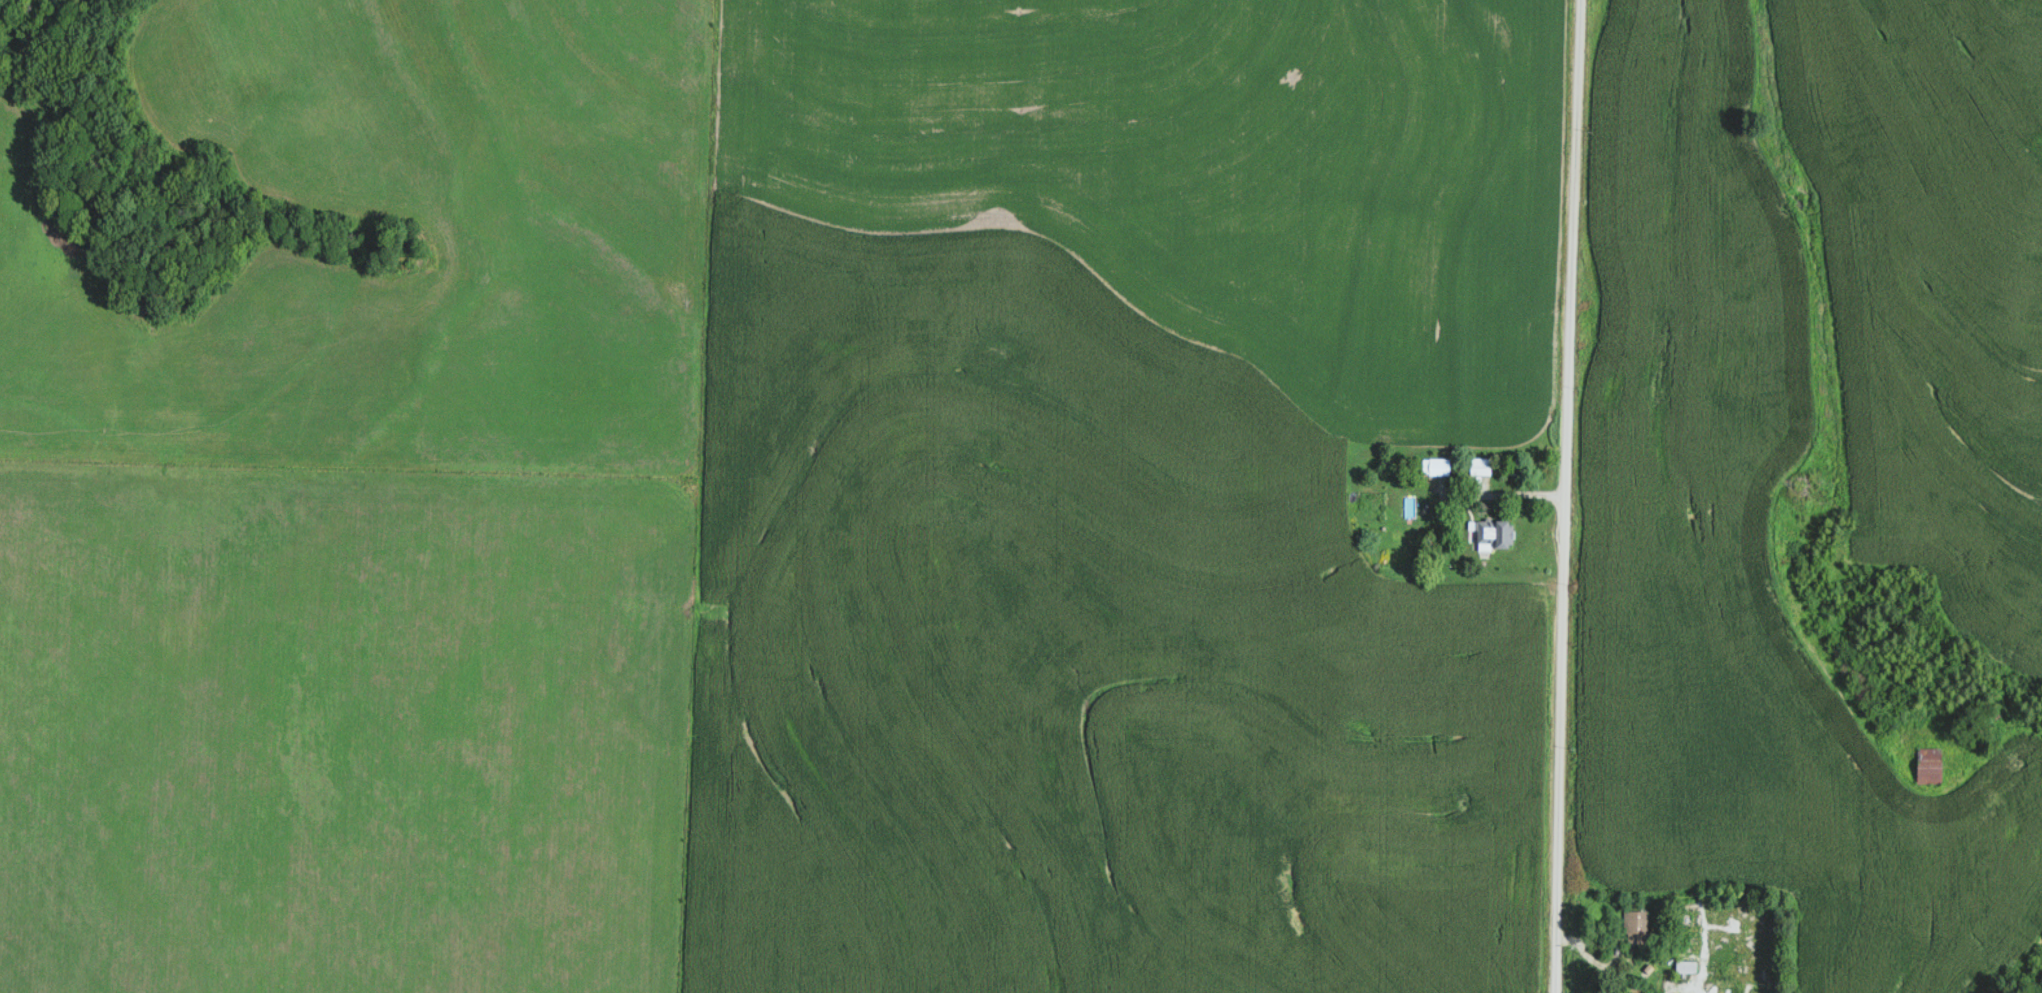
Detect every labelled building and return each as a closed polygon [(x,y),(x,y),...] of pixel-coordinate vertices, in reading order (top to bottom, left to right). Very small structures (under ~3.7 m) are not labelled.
[(1451,476),(1451,458),(1431,458),(1431,476),(1451,476)] [(1493,475),(1493,458),(1473,458),(1473,475),(1493,475)] [(1477,521),(1477,547),(1517,547),(1516,521),(1477,521)] [(1947,749),(1922,749),(1922,781),(1947,781),(1947,749)] [(1649,910),(1624,910),(1624,933),(1630,933),(1630,944),(1649,944),(1649,910)]
